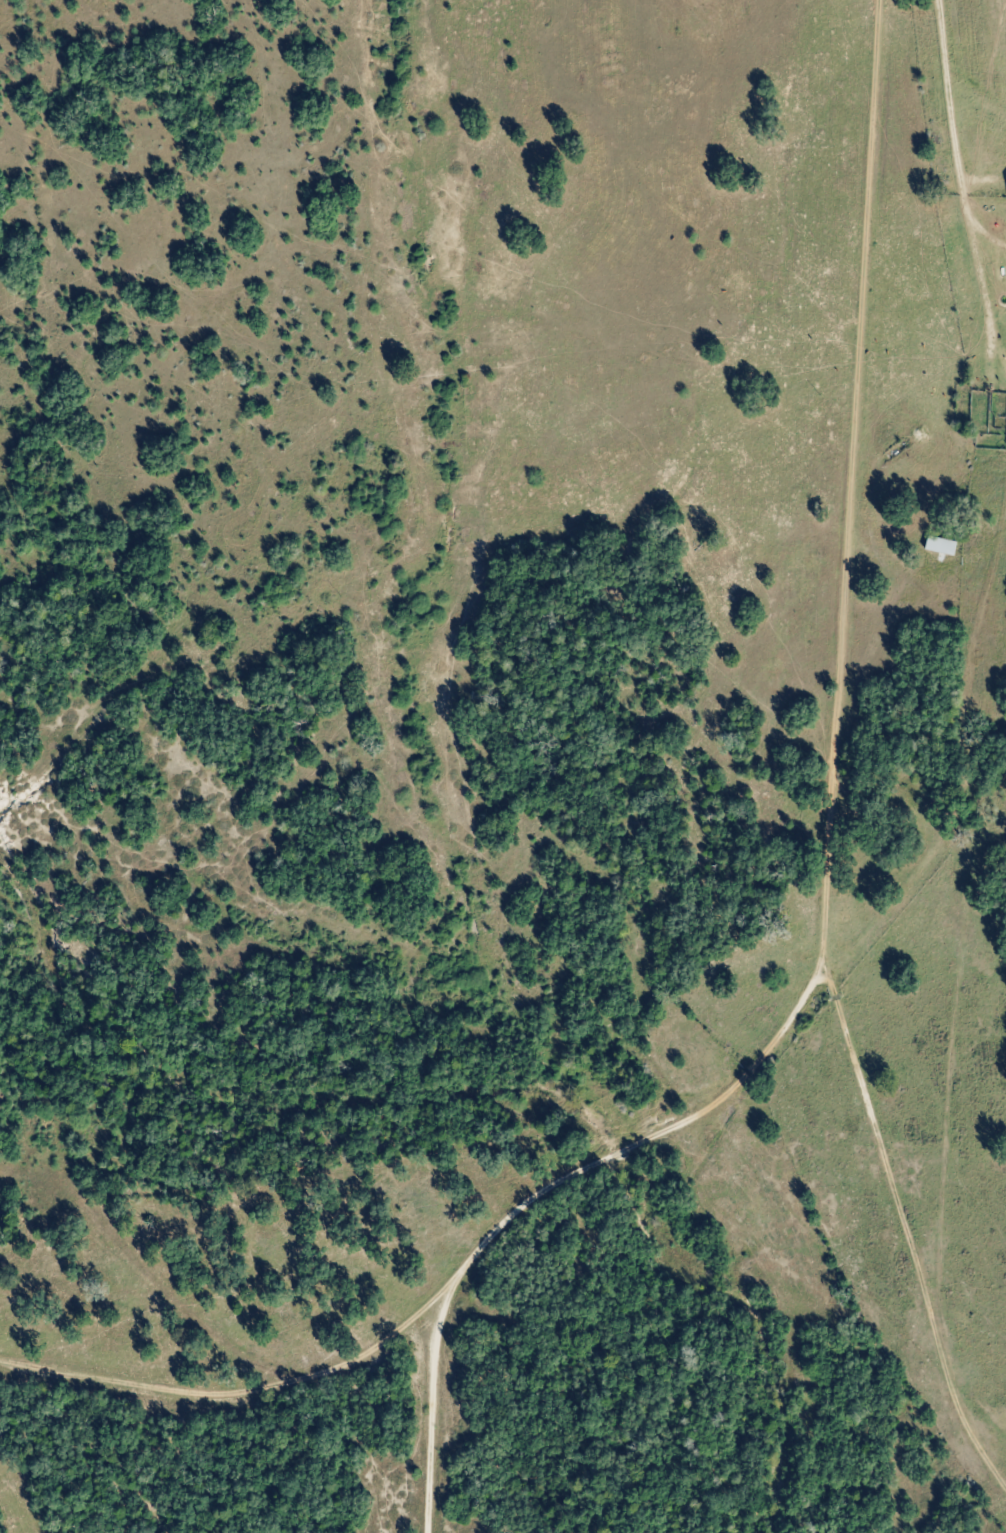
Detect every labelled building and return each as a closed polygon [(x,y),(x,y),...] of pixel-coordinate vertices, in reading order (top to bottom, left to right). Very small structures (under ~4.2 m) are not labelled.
[(926,550),(955,557),(958,543),(929,536),(926,550)]
